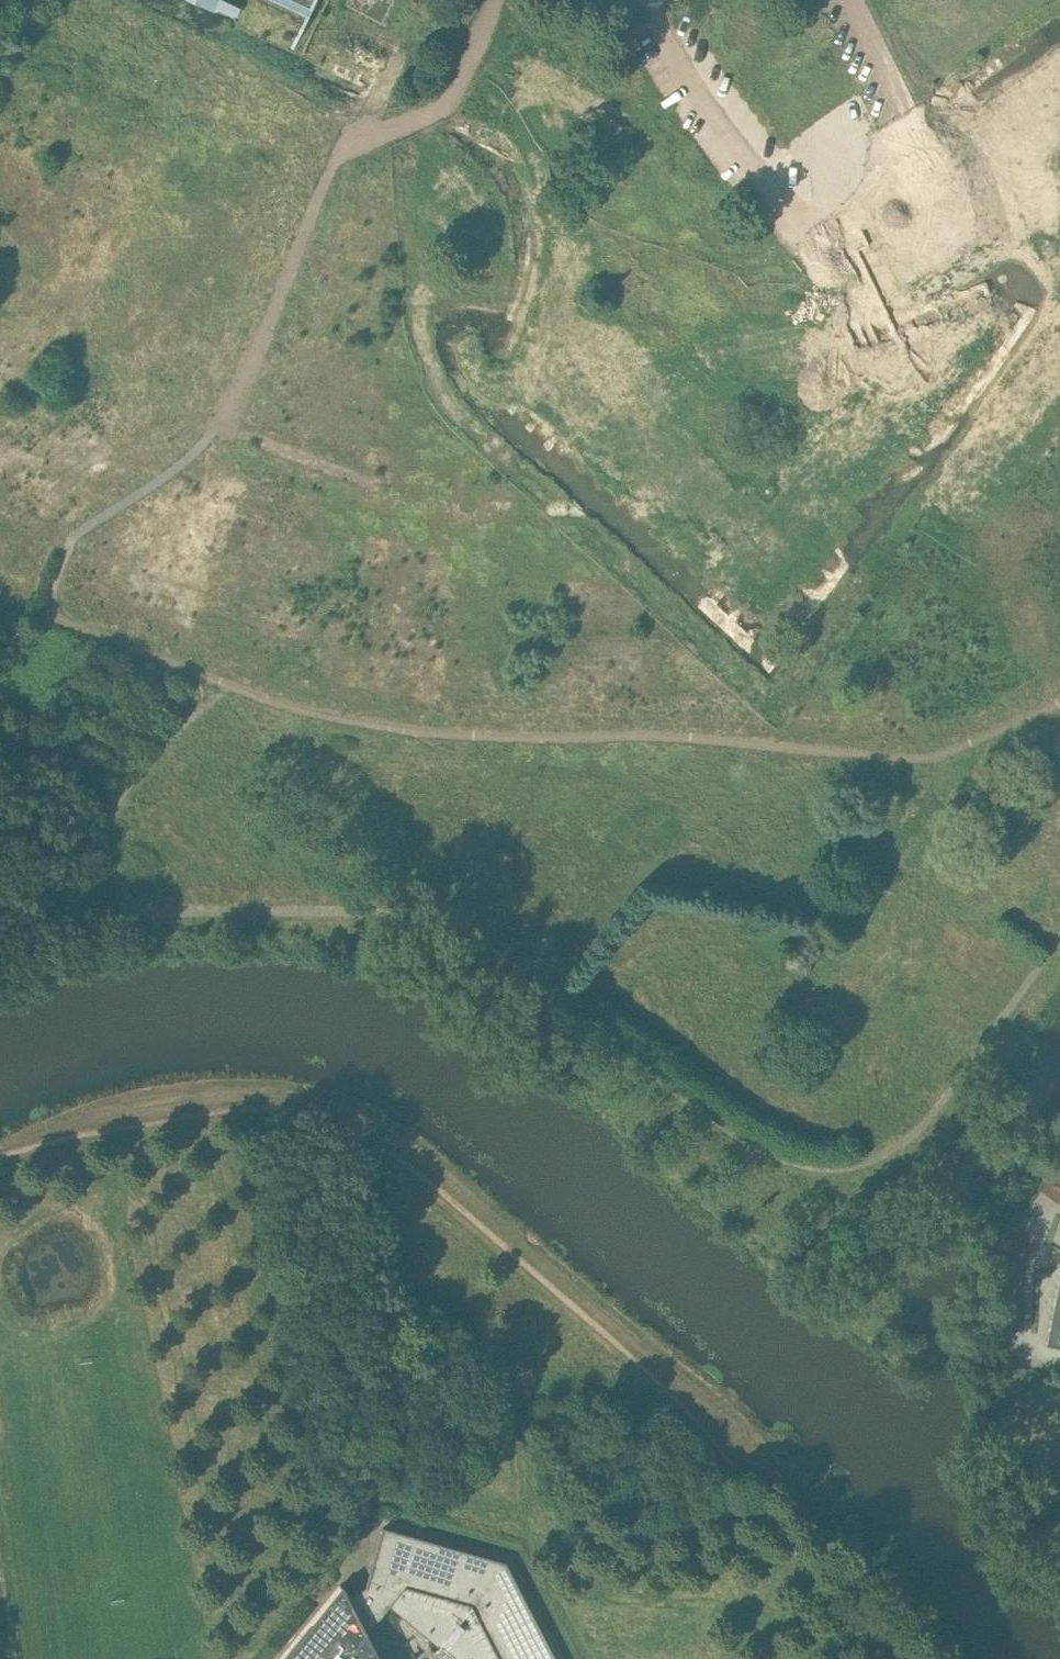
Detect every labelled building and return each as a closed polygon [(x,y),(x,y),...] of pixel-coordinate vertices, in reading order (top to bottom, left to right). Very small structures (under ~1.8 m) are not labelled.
[(212,5),(212,4),(215,5),(215,3),(233,10),(234,10),(234,9),(237,9),(245,13),(240,23),(294,49),(317,0),(201,0),(212,5)] [(865,1265),(864,1250),(845,1251),(846,1266),(865,1265)] [(1045,1346),(1059,1349),(1059,1274),(1045,1346)] [(506,1562),(383,1526),(366,1586),(349,1595),(344,1585),(283,1658),(383,1658),(368,1632),(390,1605),(455,1658),(557,1658),(506,1562)]
